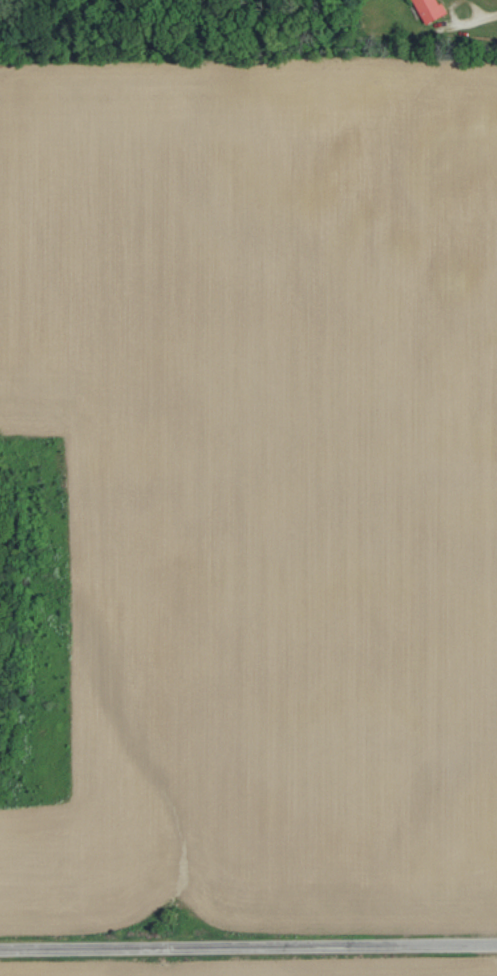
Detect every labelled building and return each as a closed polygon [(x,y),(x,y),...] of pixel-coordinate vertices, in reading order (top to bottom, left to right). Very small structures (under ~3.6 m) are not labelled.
[(437,0),(411,0),(425,25),(445,14),(437,0)]
